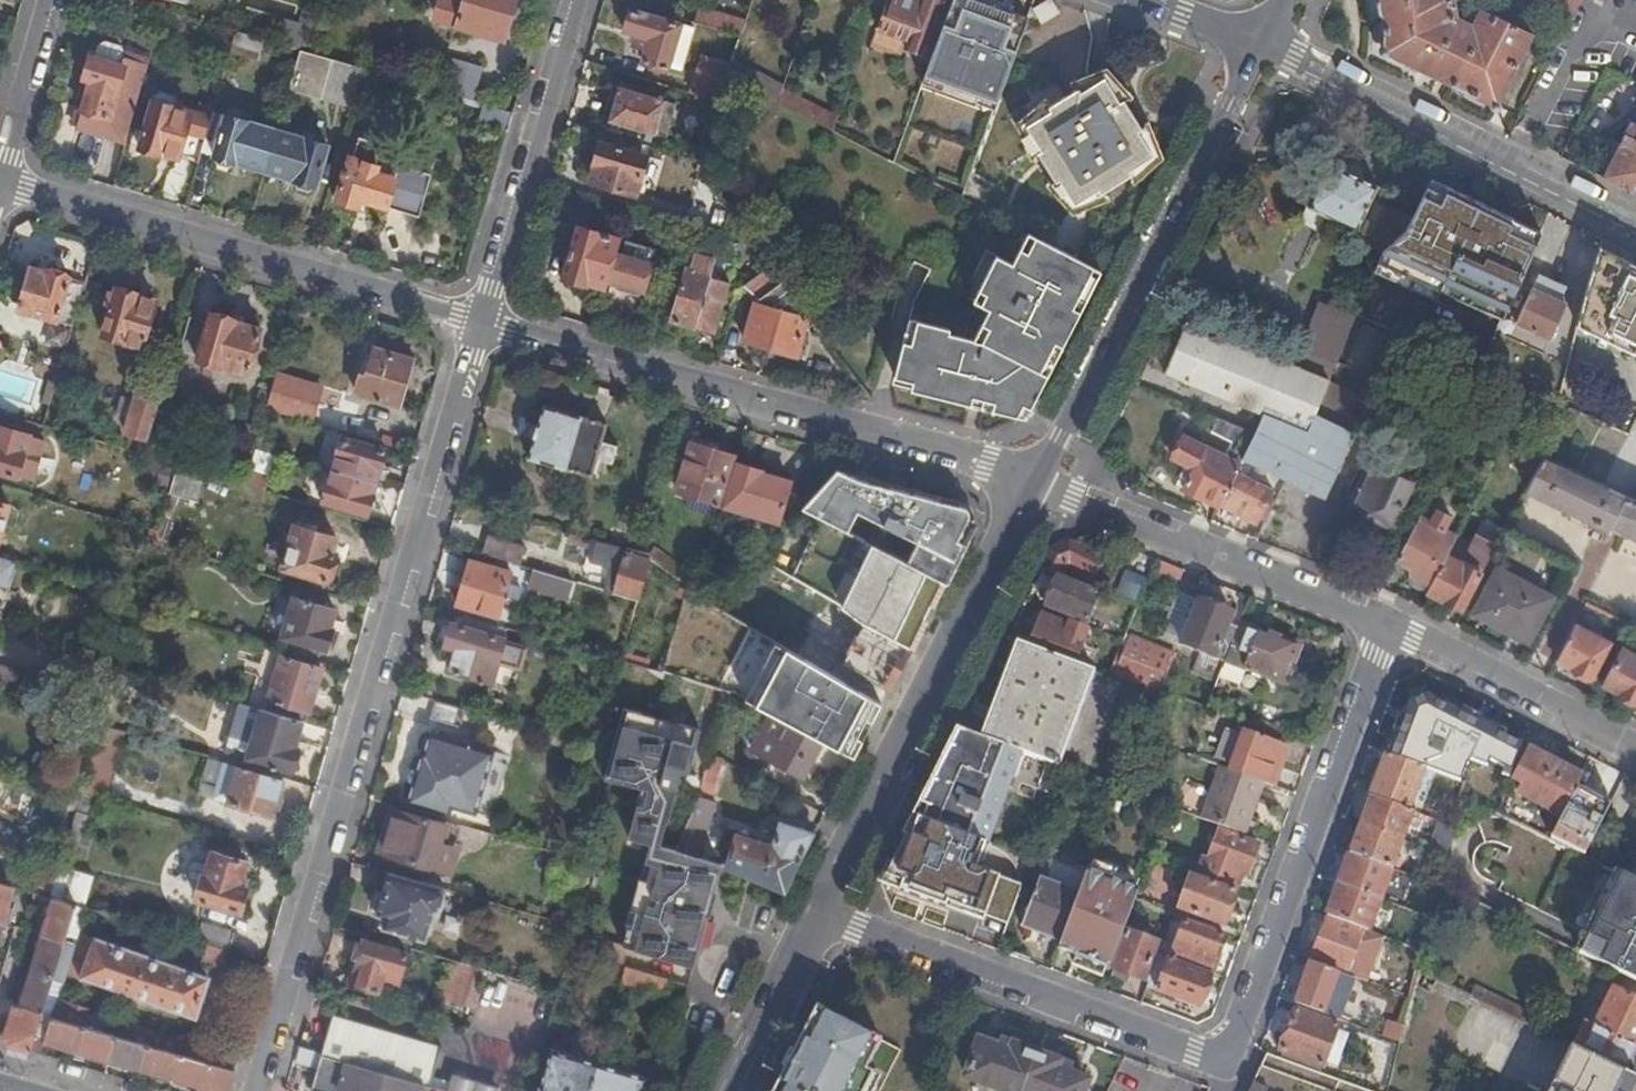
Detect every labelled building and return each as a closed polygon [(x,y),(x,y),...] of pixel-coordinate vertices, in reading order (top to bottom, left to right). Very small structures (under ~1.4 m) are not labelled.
[(161,11),(164,0),(123,0),(161,11)] [(299,51),(314,0),(307,0),(295,42),(292,49),(299,51)] [(436,22),(503,42),(515,0),(442,0),(436,22)] [(945,0),(894,0),(893,4),(886,1),(877,27),(907,39),(904,47),(925,54),(945,0)] [(992,0),(955,0),(926,81),(945,88),(947,81),(982,93),(979,102),(997,108),(1031,14),(992,0)] [(1053,0),(1050,0),(1034,9),(1042,25),(1060,14),(1053,0)] [(1381,4),(1384,17),(1385,28),(1385,39),(1384,51),(1497,106),(1532,33),(1485,10),(1476,29),(1454,18),(1451,0),(1380,0),(1381,4)] [(741,37),(745,23),(700,9),(695,23),(741,37)] [(667,68),(680,25),(629,10),(623,32),(648,39),(641,63),(666,70),(667,68)] [(692,29),(680,25),(667,68),(680,72),(692,29)] [(275,44),(292,49),(295,42),(277,36),(275,44)] [(95,46),(91,58),(117,66),(121,54),(117,47),(102,43),(95,46)] [(289,87),(353,105),(361,78),(363,70),(299,51),(289,87)] [(728,77),(733,62),(703,53),(690,94),(720,103),(728,77)] [(107,134),(127,139),(149,64),(136,60),(133,71),(117,66),(91,58),(89,57),(83,79),(88,81),(80,111),(82,112),(77,127),(106,136),(107,134)] [(474,102),(483,70),(452,61),(443,93),(474,102)] [(373,82),(375,74),(363,70),(361,78),(373,82)] [(1128,109),(1123,101),(1120,103),(1105,78),(1081,94),(1079,90),(1049,108),(1051,111),(1026,127),(1041,152),(1038,154),(1056,184),(1060,181),(1075,206),(1100,190),(1102,194),(1131,176),(1129,172),(1153,157),(1138,132),(1142,130),(1128,109)] [(664,138),(673,105),(618,88),(607,122),(664,138)] [(197,164),(200,153),(210,119),(173,108),(175,101),(172,97),(160,93),(156,95),(153,102),(152,102),(138,149),(161,156),(162,154),(197,164)] [(508,132),(513,114),(484,105),(478,123),(508,132)] [(80,111),(75,110),(71,126),(77,127),(82,112),(80,111)] [(233,163),(264,172),(276,132),(211,113),(210,119),(200,153),(217,158),(216,162),(216,165),(229,169),(233,167),(233,163)] [(1602,178),(1631,192),(1635,183),(1635,124),(1631,122),(1602,178)] [(276,132),(264,172),(296,181),(295,185),(297,188),(309,192),(312,190),(313,187),(316,187),(327,147),(276,132)] [(353,159),(349,158),(337,203),(359,209),(361,202),(387,209),(388,207),(419,216),(431,173),(400,165),(396,179),(378,174),(380,166),(376,166),(380,149),(358,142),(353,159)] [(646,157),(599,143),(593,166),(595,166),(590,182),(635,195),(646,157)] [(1354,231),(1375,187),(1325,163),(1297,223),(1317,232),(1323,217),(1354,231)] [(723,235),(730,211),(699,169),(698,168),(681,223),(723,235)] [(1460,246),(1476,211),(1477,209),(1427,185),(1410,220),(1405,232),(1392,242),(1386,247),(1447,274),(1460,246)] [(1405,232),(1410,220),(1389,210),(1376,235),(1392,242),(1405,232)] [(1529,259),(1537,239),(1476,211),(1460,246),(1522,274),(1529,259)] [(618,240),(578,228),(563,279),(586,286),(587,282),(604,287),(606,280),(613,282),(618,289),(637,295),(644,291),(656,251),(626,242),(623,251),(615,248),(618,240)] [(1101,271),(1030,234),(1015,266),(998,258),(975,304),(991,312),(976,343),(951,336),(952,331),(911,321),(896,380),(914,384),(912,392),(1023,420),(1025,419),(1037,396),(1101,271)] [(710,278),(723,282),(731,253),(719,250),(715,262),(710,278)] [(1597,251),(1581,307),(1578,321),(1635,350),(1635,270),(1597,251)] [(671,321),(696,328),(710,278),(715,262),(696,256),(692,270),(686,269),(671,321)] [(759,301),(783,282),(772,266),(743,286),(759,301)] [(18,311),(72,327),(83,286),(68,282),(69,278),(44,271),(44,273),(29,269),(18,311)] [(1563,290),(1536,277),(1514,323),(1548,339),(1564,306),(1557,302),(1563,290)] [(710,278),(696,328),(715,334),(730,284),(723,282),(710,278)] [(139,296),(115,289),(102,337),(142,348),(155,303),(139,299),(139,296)] [(806,319),(755,304),(744,342),(795,357),(806,319)] [(1322,310),(1305,353),(1336,365),(1352,323),(1322,310)] [(196,360),(248,375),(261,330),(234,323),(235,321),(209,314),(207,323),(190,318),(180,353),(197,358),(196,360)] [(1314,415),(1328,383),(1183,322),(1163,374),(1264,415),(1256,434),(1299,451),(1314,415)] [(1398,340),(1364,326),(1342,377),(1375,392),(1398,340)] [(412,361),(374,350),(367,376),(361,374),(355,392),(399,405),(406,382),(411,384),(417,365),(412,363),(412,361)] [(55,384),(47,381),(39,407),(47,410),(55,384)] [(1541,411),(1547,399),(1511,383),(1505,395),(1541,411)] [(139,443),(147,445),(159,405),(135,398),(124,434),(141,438),(139,443)] [(606,424),(544,405),(528,458),(592,477),(606,424)] [(1299,451),(1284,480),(1307,492),(1312,483),(1327,490),(1355,435),(1314,415),(1299,451)] [(1255,433),(1218,419),(1211,433),(1232,444),(1224,457),(1183,436),(1171,458),(1185,466),(1179,477),(1187,481),(1183,490),(1216,507),(1218,504),(1234,472),(1241,459),(1255,433)] [(46,442),(0,428),(0,473),(34,483),(46,442)] [(1256,434),(1255,433),(1241,459),(1284,480),(1299,451),(1256,434)] [(342,439),(332,471),(375,483),(378,471),(380,471),(386,452),(342,439)] [(720,504),(734,457),(691,443),(676,491),(720,504)] [(1543,458),(1526,490),(1608,530),(1610,525),(1635,539),(1635,504),(1633,502),(1544,458),(1543,458)] [(148,481),(171,487),(177,466),(155,460),(148,481)] [(762,472),(739,464),(725,506),(777,523),(787,491),(759,482),(762,472)] [(1411,484),(1370,465),(1351,509),(1348,508),(1348,510),(1392,531),(1394,528),(1391,527),(1411,484)] [(171,487),(169,493),(199,502),(206,475),(177,466),(171,487)] [(375,483),(332,471),(323,503),(367,516),(373,496),(371,496),(375,483)] [(1234,472),(1218,504),(1254,523),(1271,491),(1234,472)] [(246,474),(243,485),(265,492),(268,480),(246,474)] [(966,507),(834,475),(803,509),(821,519),(850,534),(860,513),(919,543),(909,564),(945,583),(963,547),(965,548),(975,527),(966,523),(970,515),(966,507)] [(1312,483),(1307,492),(1323,500),(1327,490),(1312,483)] [(9,508),(0,505),(0,538),(9,508)] [(1418,517),(1395,560),(1412,568),(1410,572),(1410,576),(1427,584),(1431,583),(1445,556),(1455,537),(1443,531),(1450,518),(1436,510),(1429,523),(1418,517)] [(850,534),(821,519),(793,580),(837,605),(864,625),(911,649),(945,583),(909,564),(850,534)] [(337,538),(296,526),(284,569),(328,582),(335,554),(332,553),(337,538)] [(525,549),(488,537),(482,555),(520,566),(525,549)] [(626,554),(627,550),(594,541),(588,561),(609,568),(603,591),(614,594),(626,554)] [(1054,552),(1046,571),(1091,589),(1103,557),(1072,545),(1054,552)] [(638,601),(649,561),(626,554),(614,594),(638,601)] [(1445,556),(1431,583),(1429,586),(1447,595),(1444,601),(1462,611),(1481,575),(1445,556)] [(0,559),(0,609),(4,610),(18,564),(0,559)] [(495,568),(470,561),(457,605),(479,611),(479,613),(499,619),(503,602),(511,604),(516,587),(508,585),(512,572),(495,567),(495,568)] [(1119,600),(1131,605),(1145,573),(1133,568),(1119,600)] [(551,575),(537,571),(532,587),(547,591),(551,575)] [(1545,598),(1497,573),(1478,611),(1525,636),(1545,598)] [(551,575),(547,591),(570,598),(574,582),(551,575)] [(1097,594),(1056,578),(1044,607),(1086,623),(1097,594)] [(1429,586),(1426,592),(1444,601),(1447,595),(1429,586)] [(285,654),(317,663),(321,649),(327,651),(334,630),(330,629),(336,611),(294,599),(283,638),(289,640),(285,654)] [(1218,610),(1197,602),(1180,645),(1214,658),(1228,623),(1214,618),(1218,610)] [(1030,645),(1029,648),(1072,664),(1084,633),(1041,616),(1034,632),(1030,633),(1027,641),(1030,645)] [(504,640),(451,624),(445,646),(455,648),(449,671),(492,683),(504,640)] [(1573,624),(1555,659),(1590,677),(1608,643),(1573,624)] [(891,688),(911,649),(864,625),(844,664),(891,688)] [(1223,664),(1245,672),(1247,670),(1284,684),(1290,665),(1289,664),(1295,647),(1242,627),(1233,648),(1229,647),(1223,664)] [(777,643),(745,700),(772,715),(823,741),(855,758),(883,704),(777,643)] [(1020,752),(1052,764),(1087,670),(1072,664),(1029,648),(1020,644),(985,739),(1020,752)] [(1635,702),(1635,657),(1620,649),(1602,684),(1635,702)] [(301,722),(306,724),(323,669),(281,657),(265,712),(301,722)] [(1414,715),(1419,701),(1406,695),(1400,709),(1410,714),(1414,715)] [(466,710),(437,701),(432,719),(461,728),(466,710)] [(1457,715),(1419,701),(1414,715),(1410,714),(1408,718),(1405,719),(1401,729),(1403,733),(1402,737),(1442,753),(1457,715)] [(666,821),(668,822),(682,772),(689,773),(701,730),(660,718),(658,725),(641,720),(643,713),(625,708),(608,779),(627,785),(628,783),(653,791),(648,807),(642,805),(631,838),(653,845),(643,881),(641,880),(632,912),(638,914),(633,931),(629,930),(623,947),(641,953),(695,967),(722,867),(722,866),(715,864),(698,858),(679,852),(660,845),(666,821)] [(265,712),(262,711),(248,759),(292,772),(299,749),(294,748),(301,722),(265,712)] [(803,778),(823,741),(772,715),(753,751),(803,778)] [(1020,752),(985,739),(959,729),(915,817),(987,844),(1020,752)] [(494,752),(429,733),(424,752),(421,752),(407,803),(450,816),(453,808),(477,815),(494,752)] [(1262,784),(1272,788),(1287,751),(1243,734),(1229,772),(1262,784)] [(1564,769),(1528,750),(1513,780),(1523,785),(1518,794),(1561,817),(1575,791),(1581,778),(1579,777),(1578,771),(1568,767),(1564,769)] [(1421,769),(1385,756),(1370,797),(1406,811),(1421,769)] [(723,761),(710,758),(692,813),(704,816),(723,761)] [(284,781),(238,767),(228,802),(271,815),(275,801),(278,802),(284,781)] [(1199,819),(1243,836),(1262,784),(1229,772),(1219,768),(1199,819)] [(1608,808),(1575,791),(1561,817),(1549,838),(1584,857),(1608,808)] [(1406,811),(1370,797),(1360,826),(1401,841),(1412,813),(1406,811)] [(445,824),(397,810),(391,832),(388,831),(381,854),(406,860),(405,867),(421,872),(423,865),(447,872),(453,849),(439,845),(445,824)] [(704,816),(692,813),(685,833),(679,852),(698,858),(710,818),(704,816)] [(786,894),(817,834),(779,822),(775,838),(761,833),(758,842),(738,835),(728,869),(786,894)] [(1401,841),(1360,826),(1349,854),(1391,870),(1401,841)] [(722,867),(728,869),(738,835),(725,831),(715,864),(722,866),(722,867)] [(1195,877),(1235,892),(1242,873),(1247,875),(1257,846),(1219,832),(1209,860),(1202,858),(1195,877)] [(977,859),(909,834),(909,836),(907,835),(881,885),(1006,930),(1022,885),(992,874),(992,873),(982,863),(977,859)] [(1391,870),(1349,854),(1338,884),(1379,900),(1391,870)] [(17,883),(52,894),(60,867),(24,856),(17,883)] [(202,876),(195,899),(240,913),(247,889),(239,887),(247,862),(226,856),(224,864),(210,860),(205,877),(202,876)] [(60,867),(52,894),(85,904),(93,877),(60,867)] [(1128,918),(1134,902),(1138,892),(1086,871),(1077,895),(1060,941),(1057,949),(1109,969),(1128,918)] [(1630,880),(1619,873),(1580,954),(1635,982),(1635,882),(1630,880)] [(445,890),(389,874),(383,895),(378,893),(377,894),(373,910),(374,911),(378,913),(377,915),(404,923),(401,934),(424,941),(432,911),(439,912),(445,890)] [(1223,928),(1236,892),(1235,892),(1195,877),(1191,876),(1177,911),(1223,928)] [(1060,941),(1077,895),(1036,880),(1019,927),(1060,941)] [(13,888),(0,884),(0,933),(13,888)] [(1379,900),(1338,884),(1326,916),(1368,932),(1379,900)] [(10,1046),(31,1052),(42,1015),(65,942),(76,906),(53,900),(22,1007),(15,1005),(6,1038),(10,1046)] [(76,906),(65,942),(76,946),(87,910),(76,906)] [(1361,933),(1325,919),(1310,960),(1346,974),(1361,933)] [(1205,973),(1205,970),(1206,968),(1211,970),(1223,938),(1184,923),(1171,957),(1173,958),(1172,960),(1205,973)] [(202,925),(198,942),(205,944),(229,951),(234,935),(202,925)] [(1111,970),(1144,982),(1154,953),(1157,945),(1126,933),(1111,970)] [(196,1017),(208,979),(94,939),(80,981),(83,982),(84,978),(196,1017)] [(406,954),(364,942),(358,963),(355,962),(349,985),(377,993),(381,980),(397,985),(406,954)] [(232,972),(237,954),(229,951),(205,944),(200,962),(232,972)] [(1148,983),(1146,989),(1156,992),(1170,959),(1156,954),(1154,953),(1144,982),(1148,983)] [(1198,1007),(1210,975),(1205,973),(1172,960),(1170,959),(1156,992),(1198,1007)] [(1352,979),(1309,963),(1294,1004),(1337,1020),(1352,979)] [(663,996),(668,980),(625,969),(621,985),(663,996)] [(1627,1075),(1631,1077),(1635,1066),(1635,1050),(1634,1049),(1635,1046),(1635,1001),(1613,990),(1596,1026),(1593,1025),(1591,1028),(1584,1024),(1573,1049),(1627,1075)] [(59,998),(52,1019),(83,1028),(89,1009),(59,998)] [(1509,1017),(1529,1027),(1533,1017),(1513,1007),(1509,1017)] [(872,1073),(865,1070),(880,1040),(816,1009),(794,1052),(775,1090),(863,1090),(872,1073)] [(1322,1069),(1338,1026),(1295,1010),(1280,1052),(1322,1069)] [(42,1055),(45,1046),(45,1040),(52,1019),(42,1015),(31,1052),(42,1055)] [(322,1056),(444,1090),(450,1090),(452,1084),(435,1079),(445,1047),(334,1015),(322,1056)] [(130,1066),(142,1069),(147,1046),(116,1037),(83,1028),(52,1019),(45,1040),(45,1046),(63,1051),(64,1047),(90,1055),(90,1059),(127,1070),(130,1066)] [(116,1037),(147,1046),(152,1031),(121,1020),(116,1037)] [(1381,1037),(1400,1044),(1404,1027),(1388,1021),(1381,1037)] [(1002,1090),(1021,1090),(1035,1054),(1001,1041),(997,1049),(977,1041),(964,1077),(984,1085),(984,1087),(996,1090),(998,1090),(999,1090),(1002,1090)] [(180,1055),(212,1063),(217,1055),(183,1043),(180,1055)] [(198,1090),(228,1090),(236,1062),(224,1058),(222,1066),(212,1063),(180,1055),(147,1046),(142,1069),(154,1073),(154,1078),(190,1088),(193,1084),(199,1086),(198,1090)] [(1548,1090),(1620,1090),(1627,1075),(1573,1049),(1569,1047),(1548,1090)] [(599,1064),(541,1048),(534,1069),(545,1073),(541,1088),(550,1090),(592,1090),(599,1064)] [(1021,1090),(1084,1090),(1087,1082),(1066,1074),(1069,1066),(1035,1054),(1021,1090)] [(222,1066),(224,1058),(217,1055),(212,1063),(222,1066)] [(322,1056),(312,1090),(444,1090),(322,1056)] [(647,1078),(599,1064),(592,1090),(644,1090),(647,1078)] [(872,1073),(863,1090),(873,1090),(880,1077),(872,1073)] [(453,1077),(452,1084),(450,1090),(499,1090),(453,1077)]
